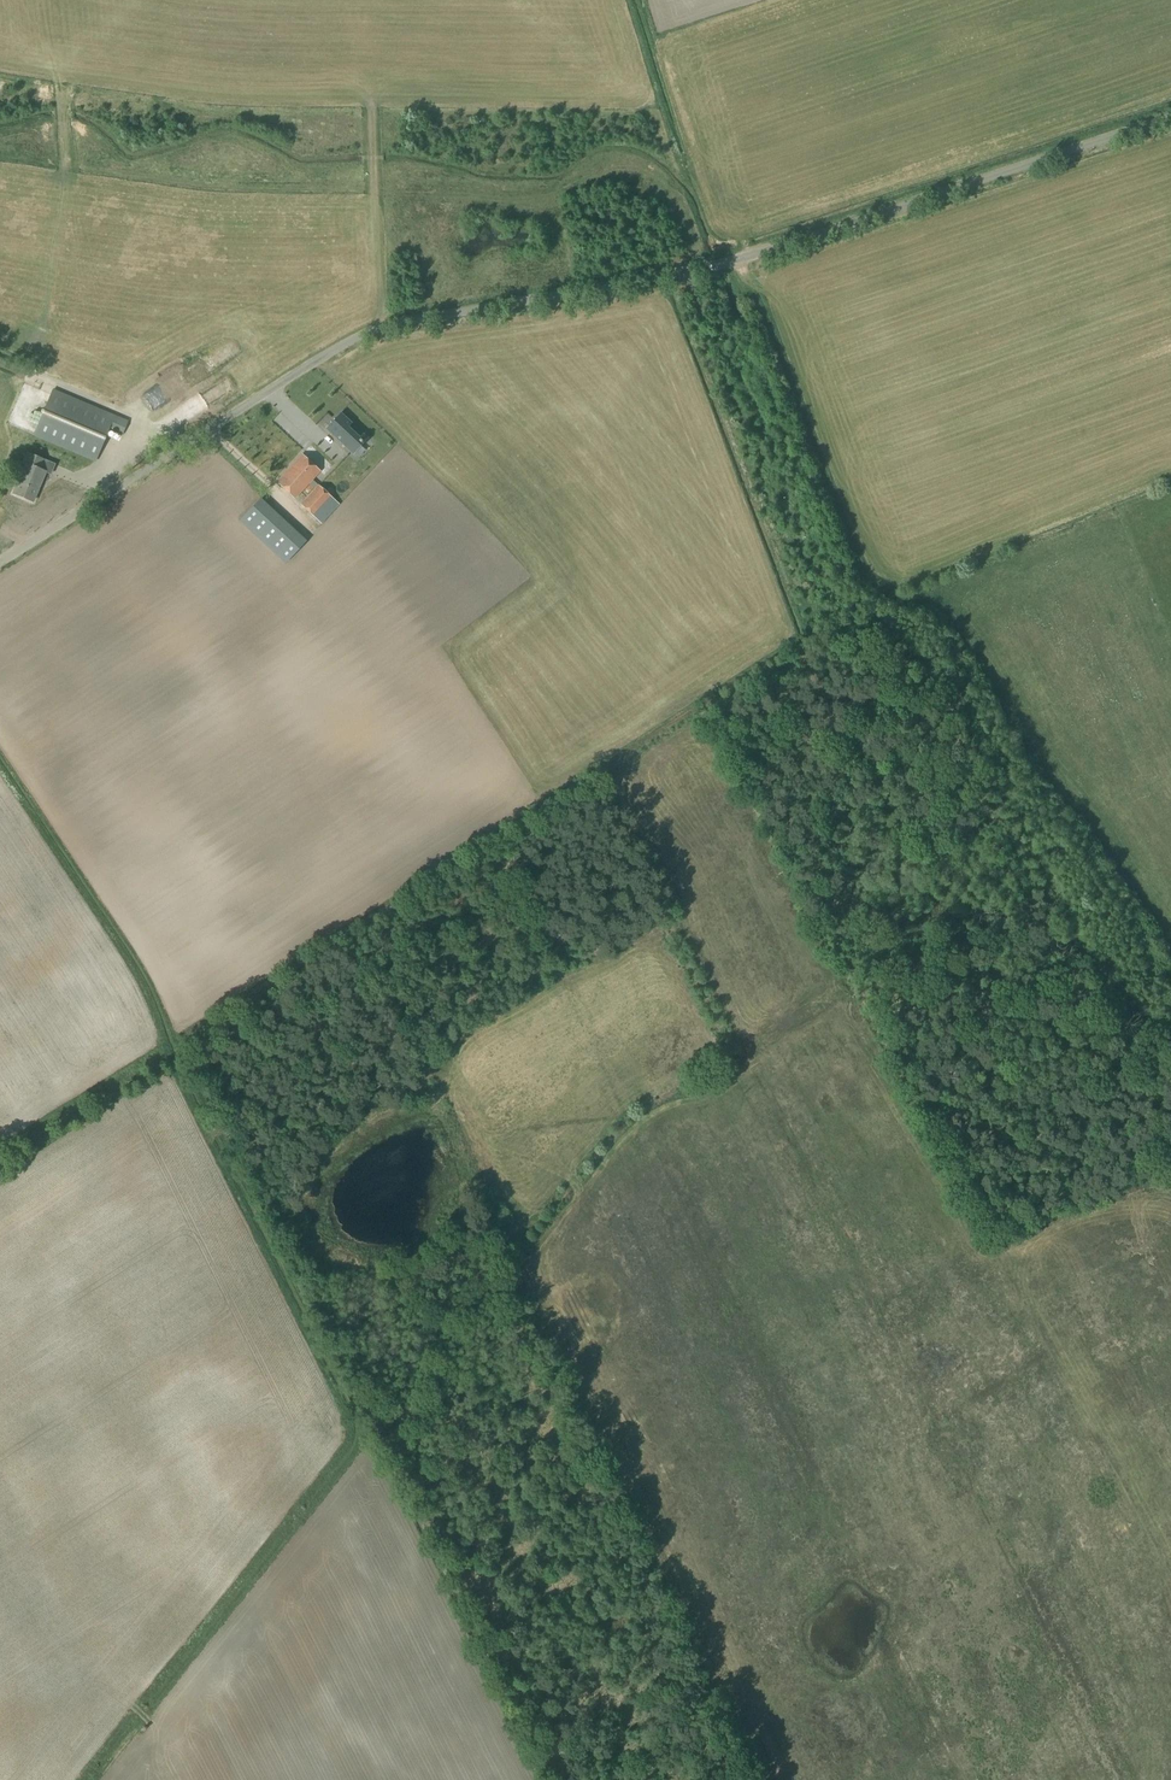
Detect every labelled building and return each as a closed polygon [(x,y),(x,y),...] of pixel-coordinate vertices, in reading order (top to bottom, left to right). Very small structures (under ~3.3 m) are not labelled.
[(203,417),(262,376),(255,365),(206,398),(204,394),(193,402),(203,417)] [(124,435),(129,421),(53,388),(33,436),(96,462),(109,430),(124,435)] [(350,424),(351,424),(351,423),(340,413),(325,429),(350,452),(359,442),(360,443),(362,441),(347,427),(350,424)] [(33,502),(45,472),(40,470),(44,459),(25,452),(21,463),(25,465),(13,494),(33,502)] [(319,472),(302,455),(277,482),(294,499),(313,479),(319,472)] [(340,504),(318,484),(300,504),(321,524),(340,504)] [(265,496),(244,518),(290,562),(311,540),(265,496)]
